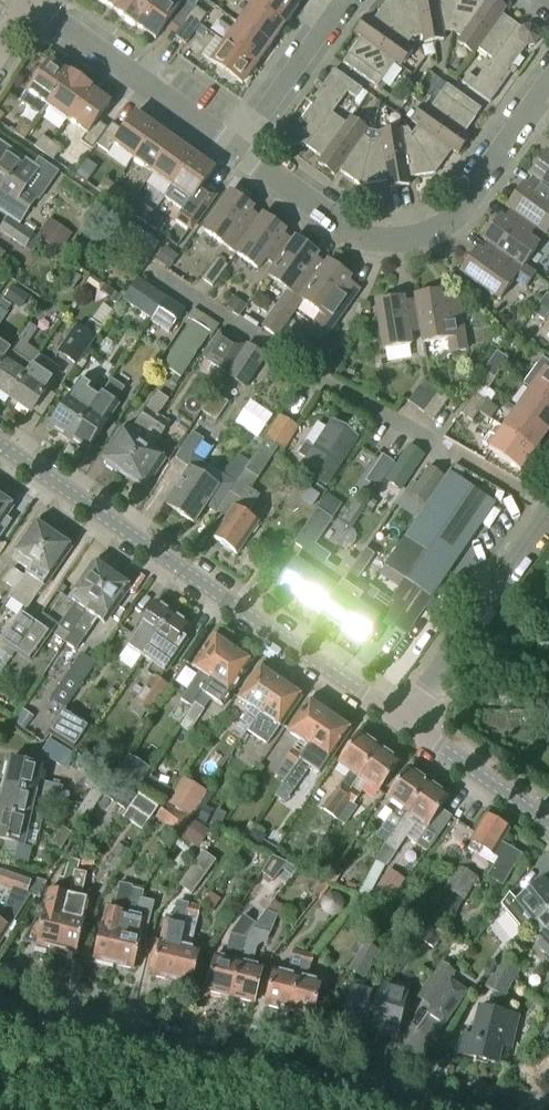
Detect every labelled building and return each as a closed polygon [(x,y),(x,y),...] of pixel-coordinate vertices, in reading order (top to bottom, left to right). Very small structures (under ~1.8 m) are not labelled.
[(124,0),(98,0),(115,12),(124,0)] [(115,12),(114,13),(135,28),(135,27),(135,26),(153,0),(124,0),(115,12)] [(188,17),(195,8),(199,2),(196,0),(188,0),(182,2),(180,0),(153,0),(135,26),(135,27),(155,40),(163,29),(185,45),(192,35),(181,27),(188,17)] [(252,4),(284,27),(298,7),(288,0),(246,0),(252,4)] [(406,47),(412,39),(388,0),(371,23),(389,35),(378,51),(394,63),(400,67),(411,52),(406,47)] [(436,0),(389,0),(388,0),(412,39),(422,37),(418,15),(438,12),(436,0)] [(422,37),(423,44),(433,42),(443,41),(442,34),(452,32),(459,0),(436,0),(438,12),(418,15),(422,37)] [(452,32),(461,38),(457,44),(472,55),(477,50),(490,32),(474,20),(485,4),(480,0),(459,0),(452,32)] [(477,50),(491,60),(493,61),(517,27),(501,15),(505,9),(492,0),(488,0),(485,4),(474,20),(490,32),(477,50)] [(238,24),(270,46),(284,27),(252,4),(238,24)] [(199,25),(206,16),(195,8),(188,17),(199,25)] [(192,35),(199,25),(188,17),(181,27),(192,35)] [(389,35),(371,23),(366,19),(354,35),(360,39),(349,55),(383,79),(394,63),(378,51),(389,35)] [(256,66),(270,46),(238,24),(224,43),(256,66)] [(200,26),(194,33),(202,38),(207,31),(200,26)] [(493,61),(491,60),(476,81),(467,75),(461,84),(489,104),(510,75),(508,73),(511,68),(507,65),(514,55),(518,59),(526,48),(533,46),(538,40),(537,32),(530,27),(523,29),(522,30),(517,27),(493,61)] [(241,86),(256,66),(224,43),(210,63),(216,68),(219,74),(223,78),(229,81),(235,81),(241,86)] [(376,88),(383,79),(349,55),(342,64),(376,88)] [(70,76),(70,75),(50,61),(45,68),(40,70),(35,74),(32,80),(32,87),(27,93),(47,107),(70,76)] [(330,113),(331,115),(347,93),(355,99),(362,91),(333,70),(312,100),(315,101),(311,106),(316,109),(309,119),(304,116),(297,127),(289,128),(284,135),(285,142),(292,147),(300,146),(301,144),(305,148),(330,113)] [(90,89),(90,90),(91,89),(70,74),(70,75),(70,76),(47,107),(67,121),(90,89)] [(440,81),(434,89),(441,94),(446,86),(440,81)] [(449,101),(455,92),(446,86),(441,94),(440,94),(449,101)] [(110,104),(90,90),(90,89),(67,121),(86,135),(80,143),(92,151),(96,146),(107,129),(97,122),(110,104)] [(457,107),(463,98),(455,92),(449,101),(457,107)] [(449,101),(440,94),(428,111),(445,124),(435,138),(452,151),(451,151),(457,155),(468,139),(463,135),(474,119),(466,113),(457,107),(449,101)] [(472,104),(467,101),(463,98),(457,107),(466,113),(472,104)] [(474,119),(481,110),(472,104),(466,113),(474,119)] [(428,111),(423,107),(411,123),(417,127),(411,135),(411,136),(435,174),(451,151),(452,151),(435,138),(445,124),(428,111)] [(346,125),(331,115),(330,113),(305,148),(321,159),(317,165),(333,176),(337,171),(337,170),(349,153),(334,142),(346,125)] [(132,160),(155,128),(135,114),(122,132),(111,124),(107,129),(96,146),(107,154),(113,146),(132,160)] [(360,187),(370,142),(372,132),(366,130),(350,119),(346,125),(334,142),(349,153),(337,170),(337,171),(360,187)] [(23,141),(31,129),(22,122),(13,134),(23,141)] [(152,174),(175,142),(155,128),(132,160),(152,174)] [(400,137),(399,138),(403,158),(385,161),(388,182),(389,189),(408,186),(407,179),(435,174),(411,136),(411,135),(408,129),(399,130),(400,137)] [(400,137),(399,130),(380,134),(372,132),(370,142),(360,187),(388,182),(385,161),(403,158),(399,138),(400,137)] [(43,154),(51,143),(41,136),(33,147),(43,154)] [(171,188),(194,156),(175,142),(152,174),(171,188)] [(51,143),(43,154),(53,161),(61,150),(51,143)] [(19,225),(36,200),(40,202),(59,174),(39,160),(33,168),(0,145),(0,212),(19,225)] [(529,176),(534,179),(535,179),(548,189),(548,157),(545,154),(541,159),(529,176)] [(194,156),(171,188),(190,201),(177,220),(190,230),(214,197),(201,188),(214,170),(194,156)] [(106,197),(114,186),(104,179),(96,191),(106,197)] [(506,208),(511,212),(512,211),(535,228),(535,229),(545,236),(548,231),(548,189),(535,179),(534,179),(527,190),(522,187),(518,191),(506,208)] [(114,186),(106,197),(115,204),(123,193),(114,186)] [(230,193),(203,232),(236,255),(260,221),(259,221),(248,213),(252,208),(247,204),(230,193)] [(145,225),(153,213),(143,207),(135,218),(145,225)] [(495,224),(483,241),(488,244),(488,243),(522,268),(538,246),(532,242),(528,239),(530,236),(535,229),(535,228),(512,211),(511,212),(503,222),(498,219),(495,224)] [(153,213),(145,225),(155,232),(163,220),(153,213)] [(260,221),(236,255),(257,270),(264,260),(275,267),(275,268),(292,244),(281,236),(284,231),(280,228),(263,216),(259,221),(260,221)] [(32,237),(8,220),(0,230),(0,232),(24,248),(32,237)] [(49,221),(37,238),(58,253),(70,236),(49,221)] [(285,296),(262,328),(270,333),(275,337),(300,301),(325,267),(324,267),(315,260),(318,255),(312,251),(295,239),(293,242),(292,244),(275,268),(268,278),(288,292),(285,296)] [(464,267),(460,273),(481,288),(499,301),(513,280),(515,282),(525,289),(534,276),(524,269),(522,268),(488,243),(488,244),(481,254),(480,255),(475,251),(472,256),(464,267)] [(166,248),(157,260),(169,270),(178,257),(166,248)] [(212,288),(227,266),(216,258),(201,280),(212,288)] [(325,267),(300,301),(321,316),(312,327),(325,336),(358,291),(346,282),(349,277),(344,274),(328,262),(324,267),(325,267)] [(123,301),(151,320),(165,300),(166,298),(138,279),(123,301)] [(14,285),(5,298),(21,310),(30,297),(14,285)] [(435,293),(415,297),(416,303),(421,331),(420,332),(422,344),(423,344),(448,340),(450,354),(465,351),(456,296),(442,298),(441,292),(435,293)] [(114,293),(110,299),(118,304),(122,298),(114,293)] [(548,312),(548,297),(546,294),(539,304),(548,312)] [(233,298),(227,307),(229,309),(238,315),(242,308),(244,306),(233,298)] [(396,300),(375,303),(383,351),(410,346),(408,334),(420,332),(421,331),(416,303),(402,305),(401,299),(396,300)] [(151,320),(150,322),(168,335),(184,312),(165,300),(151,320)] [(548,314),(548,312),(539,304),(532,314),(543,322),(548,314)] [(211,336),(218,326),(192,310),(186,320),(191,323),(163,368),(175,376),(170,384),(175,387),(209,335),(211,336)] [(77,325),(57,353),(76,367),(77,368),(97,339),(96,338),(102,329),(90,322),(85,330),(77,325)] [(38,330),(29,324),(18,341),(27,346),(38,330)] [(224,373),(241,346),(219,332),(202,359),(224,373)] [(9,351),(0,345),(0,365),(9,351)] [(245,388),(264,358),(245,346),(226,376),(245,388)] [(31,366),(9,351),(0,365),(0,393),(8,399),(31,366)] [(489,362),(501,370),(507,360),(496,352),(489,362)] [(332,356),(324,369),(332,374),(340,361),(332,356)] [(31,366),(8,399),(30,414),(46,390),(59,370),(38,357),(32,366),(31,366)] [(529,390),(548,404),(548,363),(542,358),(522,385),(529,390)] [(494,379),(501,370),(489,362),(482,371),(489,376),(494,379)] [(70,441),(91,410),(101,394),(80,380),(48,427),(70,441)] [(70,442),(86,453),(118,406),(115,404),(124,390),(110,381),(101,394),(91,410),(70,442)] [(422,413),(437,392),(422,381),(407,403),(422,413)] [(547,432),(548,430),(548,404),(529,390),(516,410),(547,432)] [(437,392),(422,413),(433,421),(448,399),(437,392)] [(123,431),(103,461),(108,464),(108,468),(114,472),(118,471),(120,473),(123,469),(140,443),(145,436),(146,434),(158,416),(169,401),(158,393),(140,420),(139,420),(129,435),(123,431)] [(216,421),(228,404),(214,394),(202,412),(216,421)] [(467,404),(478,412),(485,403),(474,395),(467,404)] [(471,422),(478,412),(467,404),(460,414),(471,422)] [(534,452),(547,432),(516,410),(502,429),(534,452)] [(123,469),(120,473),(128,478),(129,482),(137,487),(140,486),(142,488),(162,458),(152,451),(170,424),(158,416),(146,434),(145,436),(140,443),(123,469)] [(281,417),(267,439),(280,447),(284,450),(298,428),(281,417)] [(326,486),(356,439),(331,423),(313,450),(305,445),(298,455),(306,460),(300,470),(326,486)] [(519,472),(534,452),(502,429),(487,449),(519,472)] [(172,496),(165,506),(189,521),(193,524),(205,506),(216,513),(229,493),(235,485),(250,463),(240,456),(233,460),(222,476),(194,457),(204,440),(193,433),(176,460),(190,469),(172,496)] [(226,520),(213,540),(223,547),(223,551),(230,555),(233,554),(236,555),(258,523),(253,519),(247,515),(256,501),(260,496),(252,491),(251,490),(280,447),(267,439),(250,463),(235,485),(229,493),(216,513),(226,520)] [(409,446),(385,481),(400,491),(423,456),(409,446)] [(379,463),(361,490),(372,497),(390,470),(379,463)] [(429,470),(427,468),(415,486),(417,488),(411,496),(423,504),(441,477),(430,469),(429,470)] [(493,505),(448,473),(385,567),(405,581),(430,598),(493,505)] [(6,524),(2,521),(11,506),(8,504),(7,500),(1,496),(0,496),(0,533),(6,524)] [(315,578),(325,564),(330,558),(313,546),(331,520),(316,510),(294,545),(303,551),(278,587),(299,602),(315,578)] [(16,554),(12,561),(28,572),(32,565),(53,536),(51,535),(51,531),(43,525),(40,527),(35,524),(31,530),(15,553),(16,554)] [(15,590),(9,599),(20,607),(22,608),(25,610),(41,587),(48,577),(49,577),(54,570),(69,548),(67,546),(67,541),(60,536),(56,538),(53,536),(32,565),(28,572),(24,578),(15,590)] [(356,606),(367,590),(356,582),(369,562),(361,556),(356,563),(356,564),(336,592),(320,616),(340,630),(356,606)] [(320,616),(336,592),(356,564),(346,558),(337,572),(325,564),(315,578),(299,602),(320,616)] [(60,630),(56,636),(65,642),(111,576),(109,574),(109,570),(102,565),(98,567),(94,564),(74,594),(69,601),(71,603),(74,605),(65,618),(58,628),(60,630)] [(13,570),(5,583),(15,590),(24,578),(13,570)] [(65,642),(64,644),(76,652),(102,613),(108,617),(129,588),(125,586),(126,581),(118,576),(113,577),(111,576),(65,642)] [(380,617),(406,634),(430,598),(405,581),(380,617)] [(366,613),(378,595),(368,588),(367,590),(356,606),(340,630),(361,644),(378,621),(366,613)] [(144,655),(144,654),(172,614),(155,602),(136,630),(127,643),(144,655)] [(23,612),(1,643),(15,653),(38,622),(23,612)] [(151,716),(170,688),(158,680),(186,640),(181,637),(189,626),(172,614),(144,654),(156,662),(147,675),(151,678),(133,704),(134,704),(146,712),(151,716)] [(52,633),(38,622),(15,653),(30,664),(52,633)] [(181,701),(192,708),(194,705),(231,651),(212,638),(192,668),(200,674),(181,701)] [(194,705),(192,708),(193,709),(180,727),(189,733),(210,701),(221,709),(251,665),(231,651),(194,705)] [(50,700),(65,710),(96,664),(82,654),(50,700)] [(249,728),(259,714),(280,683),(260,670),(239,700),(251,708),(242,722),(249,728)] [(267,745),(279,727),(300,697),(280,683),(259,714),(249,728),(250,728),(248,732),(267,745)] [(308,746),(329,716),(309,702),(288,732),(308,746)] [(134,704),(129,712),(141,720),(146,712),(134,704)] [(24,711),(16,722),(26,729),(34,718),(24,711)] [(75,748),(87,728),(64,713),(51,733),(75,748)] [(318,774),(328,760),(349,730),(329,716),(308,746),(309,747),(302,757),(285,782),(283,784),(294,792),(310,769),(318,774)] [(357,779),(379,748),(358,734),(337,765),(348,773),(341,783),(321,811),(335,821),(348,802),(343,799),(350,789),(351,789),(358,779),(357,779)] [(357,779),(358,779),(377,792),(398,762),(379,748),(357,779)] [(285,782),(302,757),(292,750),(275,776),(285,782)] [(60,801),(63,788),(39,782),(42,769),(9,761),(3,788),(36,795),(47,798),(60,801)] [(116,780),(136,792),(146,775),(126,763),(116,780)] [(386,799),(399,808),(393,817),(394,818),(400,822),(401,822),(407,814),(406,813),(427,782),(407,768),(386,799)] [(89,778),(105,789),(109,782),(93,773),(89,778)] [(90,812),(100,796),(105,789),(89,778),(84,786),(90,790),(80,806),(90,812)] [(167,805),(192,819),(207,793),(182,779),(167,805)] [(112,782),(98,804),(120,818),(134,795),(112,782)] [(396,853),(397,853),(418,822),(425,827),(447,797),(427,782),(406,813),(407,814),(401,822),(384,845),(396,853)] [(165,801),(172,791),(166,787),(160,788),(155,794),(165,801)] [(47,798),(36,795),(3,788),(0,799),(0,814),(42,824),(47,798)] [(359,795),(351,789),(350,789),(343,799),(348,802),(352,805),(359,795)] [(137,796),(129,807),(148,820),(156,809),(137,796)] [(80,828),(86,820),(90,812),(80,806),(70,822),(80,828)] [(178,836),(189,819),(164,807),(155,819),(178,836)] [(193,818),(206,825),(212,813),(199,807),(193,818)] [(42,824),(30,821),(0,814),(0,842),(5,843),(2,858),(29,864),(32,850),(23,847),(27,832),(39,834),(42,824)] [(391,816),(375,838),(384,845),(401,822),(400,822),(394,818),(393,817),(391,816)] [(478,856),(481,850),(497,860),(486,877),(501,886),(519,856),(500,844),(508,831),(485,816),(470,841),(472,842),(467,849),(478,856)] [(189,819),(178,836),(191,845),(203,828),(191,820),(189,819)] [(59,850),(69,834),(60,828),(50,844),(59,850)] [(254,829),(247,841),(259,849),(266,837),(254,829)] [(109,871),(102,882),(108,886),(130,854),(119,845),(104,868),(109,871)] [(384,845),(376,861),(386,867),(396,853),(384,845)] [(216,862),(203,853),(193,867),(189,872),(179,886),(191,896),(216,862)] [(267,866),(278,875),(289,862),(273,855),(267,866)] [(72,871),(77,872),(80,863),(70,860),(58,894),(46,891),(40,920),(36,919),(22,942),(34,944),(34,945),(55,949),(64,905),(66,897),(72,871)] [(477,879),(458,867),(457,867),(443,890),(434,907),(453,918),(464,902),(477,879)] [(13,870),(7,888),(12,889),(31,896),(38,898),(48,883),(34,878),(34,877),(13,870)] [(55,949),(75,954),(87,901),(78,899),(83,873),(77,872),(72,871),(66,897),(64,905),(55,949)] [(382,879),(376,888),(392,899),(398,890),(382,879)] [(510,924),(520,936),(528,929),(548,911),(548,886),(543,879),(515,903),(508,894),(497,910),(510,924)] [(112,965),(130,889),(117,886),(111,911),(104,909),(92,961),(112,965)] [(16,919),(31,896),(12,889),(2,914),(0,913),(0,945),(16,919)] [(132,970),(141,931),(147,933),(154,903),(142,900),(144,893),(130,889),(112,965),(132,970)] [(201,907),(211,914),(221,900),(211,893),(201,907)] [(211,967),(205,992),(229,998),(243,939),(267,909),(266,909),(255,901),(230,935),(223,959),(218,957),(214,956),(211,967)] [(243,939),(229,998),(253,1004),(257,987),(261,968),(252,966),(256,949),(262,943),(266,944),(277,916),(283,907),(271,903),(267,909),(243,939)] [(197,908),(188,905),(185,917),(186,917),(183,926),(170,981),(191,986),(199,950),(188,948),(197,908)] [(544,955),(548,961),(548,911),(528,929),(542,945),(538,948),(544,955)] [(186,917),(185,917),(175,915),(169,943),(159,941),(150,977),(170,981),(183,926),(186,917)] [(357,942),(351,952),(358,956),(364,946),(357,942)] [(362,977),(377,953),(365,945),(364,946),(358,956),(350,969),(362,977)] [(504,949),(483,988),(502,998),(523,959),(504,949)] [(287,1013),(298,965),(301,953),(291,951),(286,975),(271,971),(263,1007),(287,1013)] [(311,1018),(319,982),(307,979),(312,956),(301,953),(298,965),(287,1013),(311,1018)] [(418,998),(430,1006),(448,979),(453,972),(441,964),(418,998)] [(426,1013),(443,1025),(466,992),(448,979),(426,1013)] [(377,992),(367,1032),(394,1039),(397,1024),(403,1026),(408,1004),(402,1003),(406,989),(382,983),(377,992)] [(367,1032),(377,992),(377,993),(350,986),(340,1025),(367,1032)] [(508,1049),(516,1018),(478,1009),(471,1039),(461,1037),(457,1055),(495,1064),(499,1047),(508,1049)] [(548,1039),(548,1025),(546,1023),(533,1040),(543,1047),(548,1039)]
